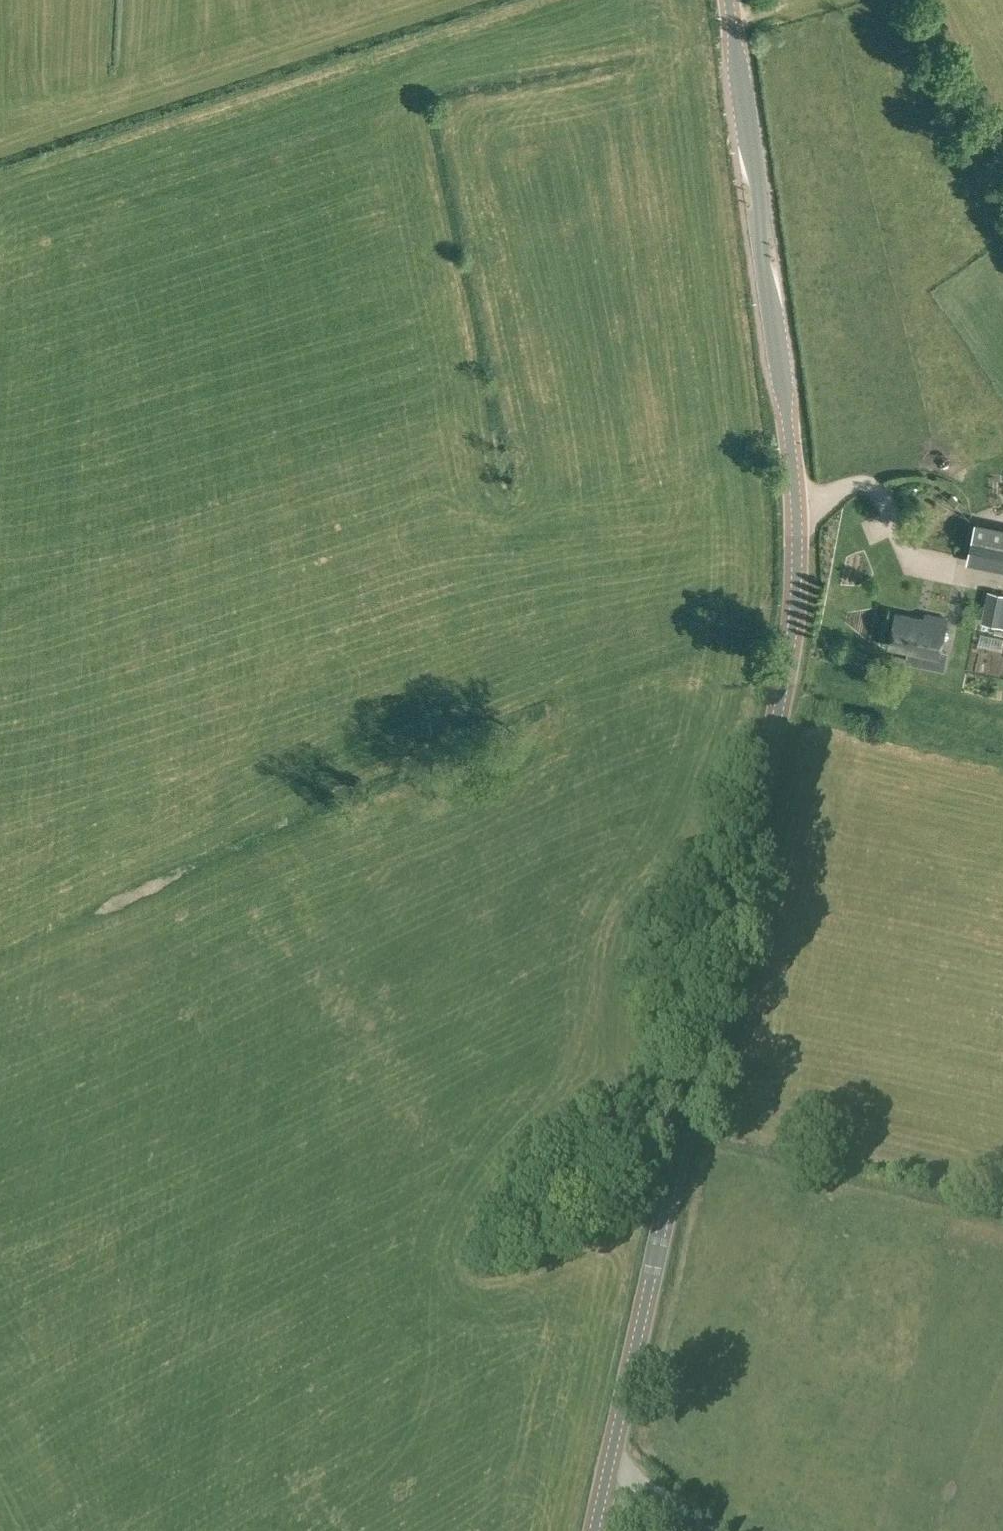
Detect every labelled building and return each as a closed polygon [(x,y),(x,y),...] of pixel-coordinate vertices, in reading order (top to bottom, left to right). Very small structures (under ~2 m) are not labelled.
[(975,524),(971,558),(1002,563),(1002,528),(975,524)] [(987,590),(983,606),(1002,610),(1002,594),(987,590)] [(925,619),(896,613),(889,645),(923,652),(920,663),(943,668),(946,652),(939,651),(946,618),(926,614),(925,619)]
